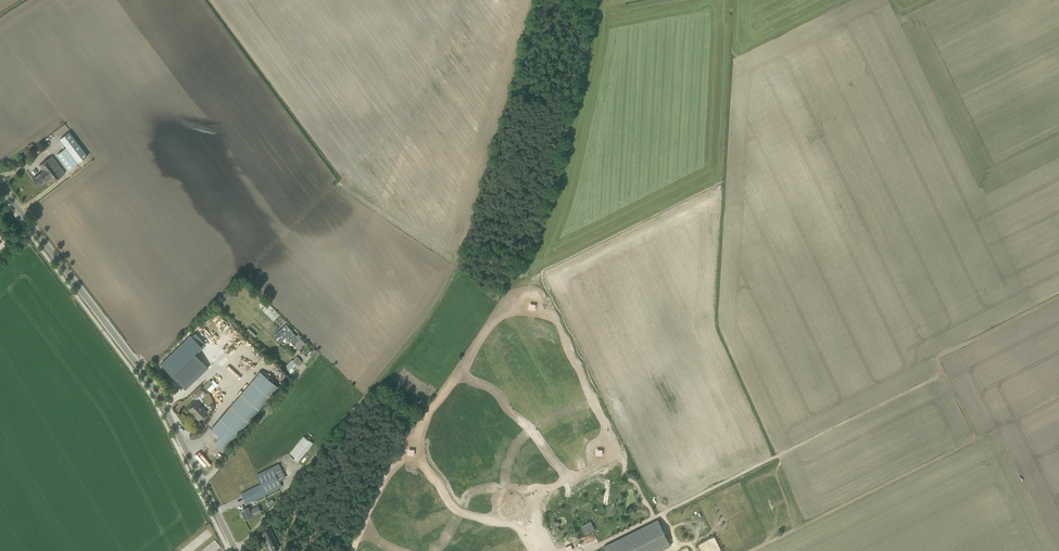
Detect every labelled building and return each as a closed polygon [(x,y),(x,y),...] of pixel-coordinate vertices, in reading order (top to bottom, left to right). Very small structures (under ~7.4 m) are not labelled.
[(66,148),(57,154),(68,168),(69,170),(88,155),(86,154),(69,131),(60,139),(66,147),(66,148)] [(39,165),(43,170),(32,178),(38,186),(46,181),(50,178),(53,182),(65,173),(52,155),(39,165)] [(273,336),(276,339),(279,337),(277,340),(280,343),(286,337),(298,349),(300,347),(301,348),(305,343),(300,338),(299,339),(292,331),(286,324),(273,336)] [(253,338),(256,335),(248,328),(246,331),(253,338)] [(190,334),(160,363),(185,390),(208,367),(194,353),(201,346),(190,334)] [(285,367),(288,370),(295,363),(297,365),(301,360),(296,355),(285,367)] [(217,377),(228,367),(225,364),(215,374),(217,377)] [(215,442),(224,450),(279,386),(260,371),(211,429),(220,437),(215,442)] [(192,393),(196,398),(205,389),(201,384),(192,393)] [(188,409),(198,420),(201,418),(205,414),(207,412),(196,401),(188,409)] [(288,454),(298,462),(313,443),(304,435),(288,454)] [(198,454),(196,457),(209,466),(210,464),(198,454)] [(259,484),(241,493),(246,503),(282,486),(280,481),(279,479),(285,476),(283,472),(279,463),(278,463),(256,474),(256,475),(260,484),(259,484)] [(250,509),(249,507),(241,511),(246,519),(261,512),(258,505),(250,509)] [(606,550),(659,550),(671,545),(658,519),(603,546),(606,550)] [(270,528),(264,531),(271,546),(277,543),(270,528)]
